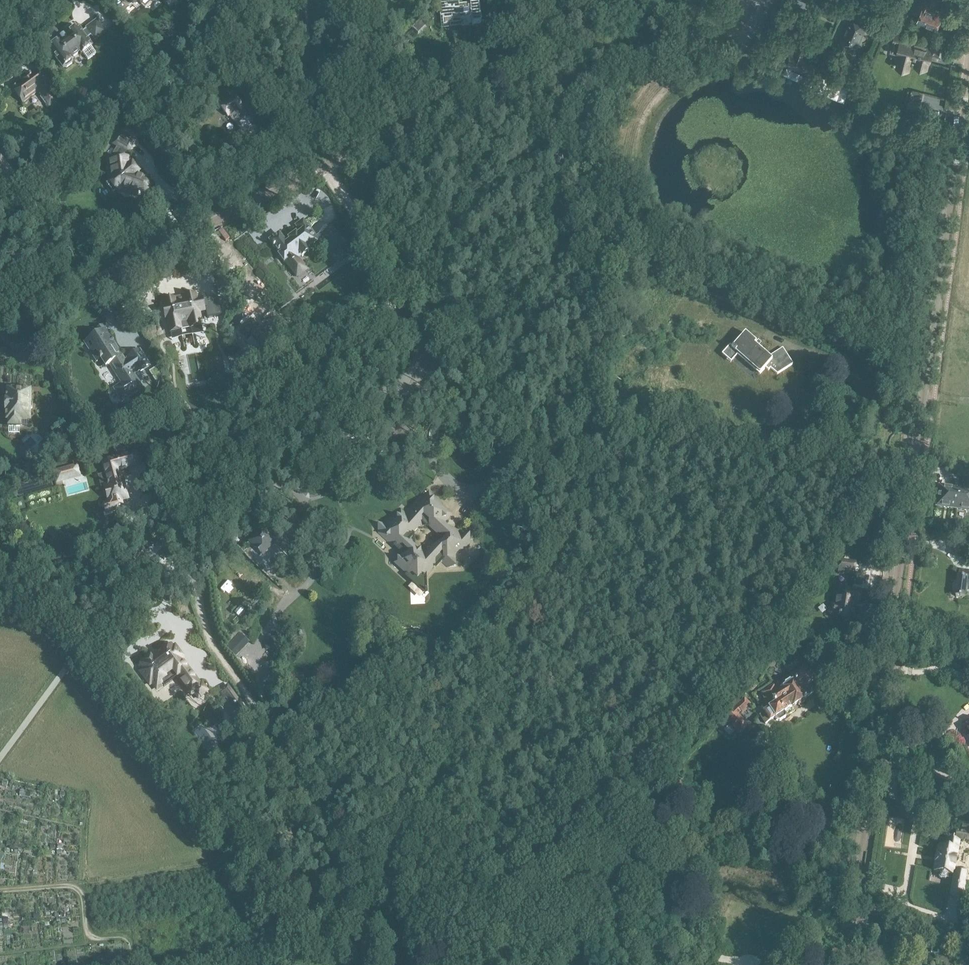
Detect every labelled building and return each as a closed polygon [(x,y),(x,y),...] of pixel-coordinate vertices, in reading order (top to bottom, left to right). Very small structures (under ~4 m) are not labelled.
[(125,2),(124,0),(112,0),(106,6),(113,13),(125,2)] [(943,15),(935,12),(937,8),(934,7),(936,1),(934,0),(923,0),(918,11),(921,12),(917,20),(938,28),(943,15)] [(455,7),(454,2),(439,4),(440,15),(443,15),(444,23),(450,22),(450,24),(459,23),(460,36),(454,36),(455,45),(465,44),(465,40),(471,40),(470,28),(480,27),(477,2),(470,2),(471,8),(458,9),(458,7),(455,7)] [(865,24),(849,18),(840,39),(844,41),(844,43),(850,45),(851,44),(856,46),(865,24)] [(418,34),(426,26),(420,20),(412,28),(418,34)] [(50,51),(49,52),(51,56),(53,54),(63,67),(65,66),(67,67),(72,63),(72,61),(74,60),(72,58),(80,52),(82,54),(83,53),(88,60),(96,54),(91,47),(92,46),(91,44),(93,43),(89,38),(87,39),(87,38),(92,34),(96,39),(105,32),(97,21),(87,28),(88,29),(82,33),(82,32),(83,31),(81,27),(79,29),(78,27),(68,35),(66,33),(58,39),(59,41),(49,49),(50,51)] [(787,40),(791,31),(785,28),(780,36),(787,40)] [(199,35),(209,49),(216,44),(205,30),(199,35)] [(792,46),(785,63),(811,73),(810,76),(814,78),(817,69),(827,73),(835,54),(825,50),(827,44),(812,37),(810,43),(799,39),(796,47),(792,46)] [(898,55),(895,67),(910,71),(913,59),(915,59),(913,66),(928,70),(931,60),(938,61),(942,47),(928,43),(927,45),(900,39),(896,54),(898,55)] [(170,75),(161,61),(154,65),(163,80),(170,75)] [(48,106),(56,100),(48,89),(52,86),(46,78),(41,81),(35,73),(18,84),(16,82),(9,87),(13,92),(14,91),(22,102),(39,90),(42,94),(40,96),(48,106)] [(856,77),(856,85),(861,88),(864,80),(856,77)] [(234,94),(231,97),(228,93),(218,100),(221,104),(219,105),(228,117),(230,116),(242,132),(240,134),(246,141),(260,131),(242,107),(243,107),(234,94)] [(919,113),(922,103),(908,100),(906,110),(919,113)] [(149,128),(157,131),(160,125),(152,122),(149,128)] [(142,172),(133,161),(131,163),(130,156),(123,157),(126,153),(129,155),(136,141),(119,131),(111,145),(116,148),(110,159),(107,159),(110,177),(107,180),(109,182),(106,184),(113,193),(116,191),(118,194),(121,191),(138,198),(139,194),(142,195),(143,195),(144,195),(145,195),(147,194),(148,194),(149,193),(150,192),(150,190),(151,189),(151,188),(151,186),(150,185),(150,184),(149,183),(148,182),(147,181),(144,180),(146,176),(140,174),(142,172)] [(299,154),(293,157),(295,162),(301,159),(299,154)] [(0,177),(4,182),(15,174),(1,155),(0,155),(0,178),(0,177)] [(349,249),(331,225),(319,233),(320,234),(316,237),(303,220),(295,226),(300,233),(297,235),(296,233),(288,239),(290,241),(287,243),(279,233),(275,236),(276,237),(273,238),(269,241),(279,255),(278,255),(296,279),(308,270),(299,258),(302,257),(302,258),(310,252),(310,251),(320,243),(320,242),(323,239),(337,258),(349,249)] [(196,295),(164,302),(165,308),(163,308),(165,320),(167,320),(170,333),(203,326),(200,313),(205,312),(205,311),(206,311),(208,318),(221,315),(217,297),(202,300),(202,299),(197,300),(196,295)] [(263,332),(256,323),(242,333),(258,354),(272,344),(269,340),(277,334),(279,337),(287,331),(276,317),(268,323),(271,326),(263,332)] [(95,329),(97,333),(87,339),(92,348),(89,350),(96,362),(99,360),(100,359),(105,367),(109,364),(120,383),(112,388),(121,401),(142,388),(133,373),(136,371),(128,358),(124,360),(102,325),(95,329)] [(744,333),(731,348),(759,373),(764,367),(765,367),(768,370),(770,368),(777,374),(793,364),(783,348),(770,356),(772,357),(770,359),(756,347),(755,348),(752,345),(755,343),(744,333)] [(616,352),(613,364),(625,368),(629,356),(616,352)] [(160,372),(152,376),(157,384),(163,381),(160,372)] [(7,395),(6,395),(6,410),(7,410),(6,421),(8,421),(8,425),(19,425),(19,420),(28,420),(29,409),(32,407),(32,404),(29,401),(29,391),(7,390),(7,395)] [(120,452),(138,447),(136,438),(117,443),(120,452)] [(54,450),(50,445),(43,451),(47,456),(54,450)] [(101,485),(107,506),(103,507),(105,515),(115,513),(113,508),(119,507),(118,503),(128,500),(121,474),(126,473),(125,471),(141,467),(136,452),(100,462),(106,484),(101,485)] [(57,483),(63,482),(60,469),(53,471),(57,483)] [(957,484),(957,480),(951,479),(950,488),(938,486),(935,506),(955,509),(968,511),(968,490),(954,488),(955,484),(957,484)] [(409,574),(407,576),(427,594),(429,592),(429,570),(434,564),(434,561),(442,560),(447,565),(455,565),(454,548),(464,548),(469,542),(469,533),(461,534),(445,519),(446,519),(445,508),(441,505),(441,500),(429,489),(408,512),(403,507),(401,507),(400,508),(387,523),(378,523),(378,532),(392,544),(402,544),(403,553),(395,561),(409,574)] [(274,541),(262,529),(251,542),(263,553),(274,541)] [(838,573),(854,575),(856,561),(840,559),(838,573)] [(959,577),(958,577),(956,597),(966,598),(967,591),(968,591),(968,571),(960,570),(959,577)] [(854,621),(857,605),(860,605),(862,591),(836,587),(834,603),(831,603),(829,605),(827,613),(829,616),(832,616),(832,618),(854,621)] [(234,612),(239,616),(245,610),(240,606),(234,612)] [(236,657),(250,642),(240,632),(226,647),(236,657)] [(276,636),(263,641),(266,650),(279,646),(276,636)] [(173,648),(171,645),(160,654),(162,656),(154,662),(151,657),(141,665),(144,669),(141,672),(150,684),(152,683),(156,689),(163,684),(164,685),(178,675),(190,691),(193,690),(198,698),(207,692),(202,685),(201,685),(181,659),(183,657),(176,646),(173,648)] [(760,706),(764,711),(759,715),(764,723),(774,718),(775,720),(779,721),(784,717),(785,714),(783,711),(796,703),(798,705),(803,701),(802,699),(812,693),(806,684),(813,680),(805,667),(790,676),(793,680),(790,682),(789,682),(787,681),(783,684),(782,686),(782,687),(776,691),(773,686),(760,694),(766,702),(760,706)] [(248,713),(227,687),(217,694),(238,722),(243,719),(242,718),(248,713)] [(742,713),(751,704),(744,698),(733,709),(730,707),(723,715),(727,719),(726,721),(740,735),(749,726),(747,724),(748,724),(738,714),(741,711),(742,713)] [(681,794),(687,786),(676,776),(669,785),(681,794)] [(963,823),(961,832),(956,832),(955,839),(968,841),(968,824),(963,823)] [(949,896),(960,898),(962,886),(964,874),(963,872),(956,870),(954,872),(954,874),(952,873),(957,843),(945,841),(944,848),(937,847),(932,872),(938,873),(937,876),(939,879),(943,879),(945,878),(946,876),(953,877),(949,896)]
